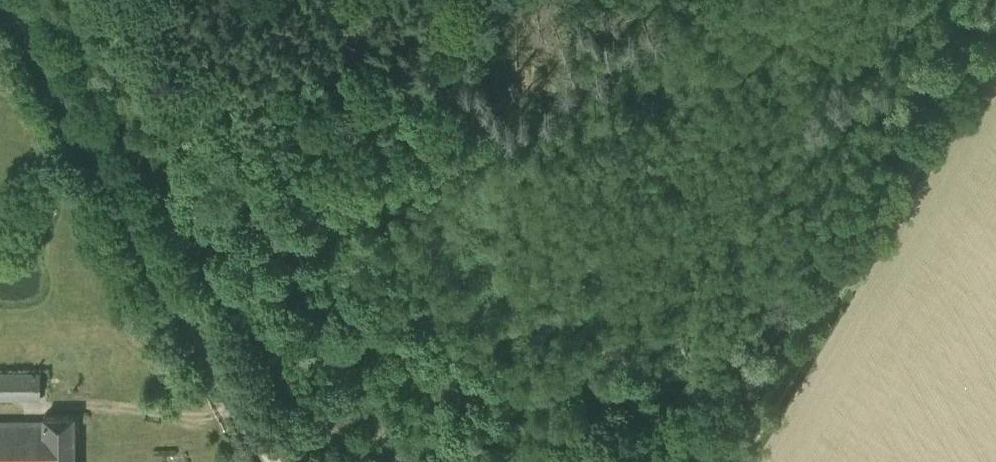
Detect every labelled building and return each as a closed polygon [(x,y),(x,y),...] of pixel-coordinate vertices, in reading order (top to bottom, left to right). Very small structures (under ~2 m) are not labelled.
[(40,398),(40,371),(0,371),(0,398),(40,398)] [(0,421),(0,461),(74,461),(74,415),(44,416),(44,421),(0,421)]
